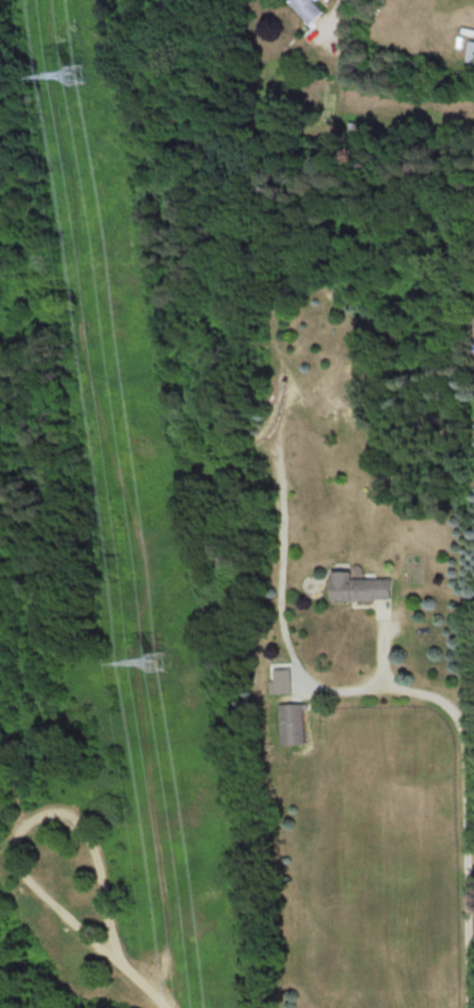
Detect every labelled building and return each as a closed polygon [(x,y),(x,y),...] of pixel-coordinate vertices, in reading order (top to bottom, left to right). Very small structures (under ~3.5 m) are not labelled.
[(324,10),(316,0),(291,0),(309,22),(324,10)] [(465,39),(463,61),(473,62),(473,40),(465,39)] [(352,571),(331,571),(331,600),(391,600),(391,579),(352,579),(352,571)] [(281,744),(304,744),(304,704),(281,704),(281,744)]
